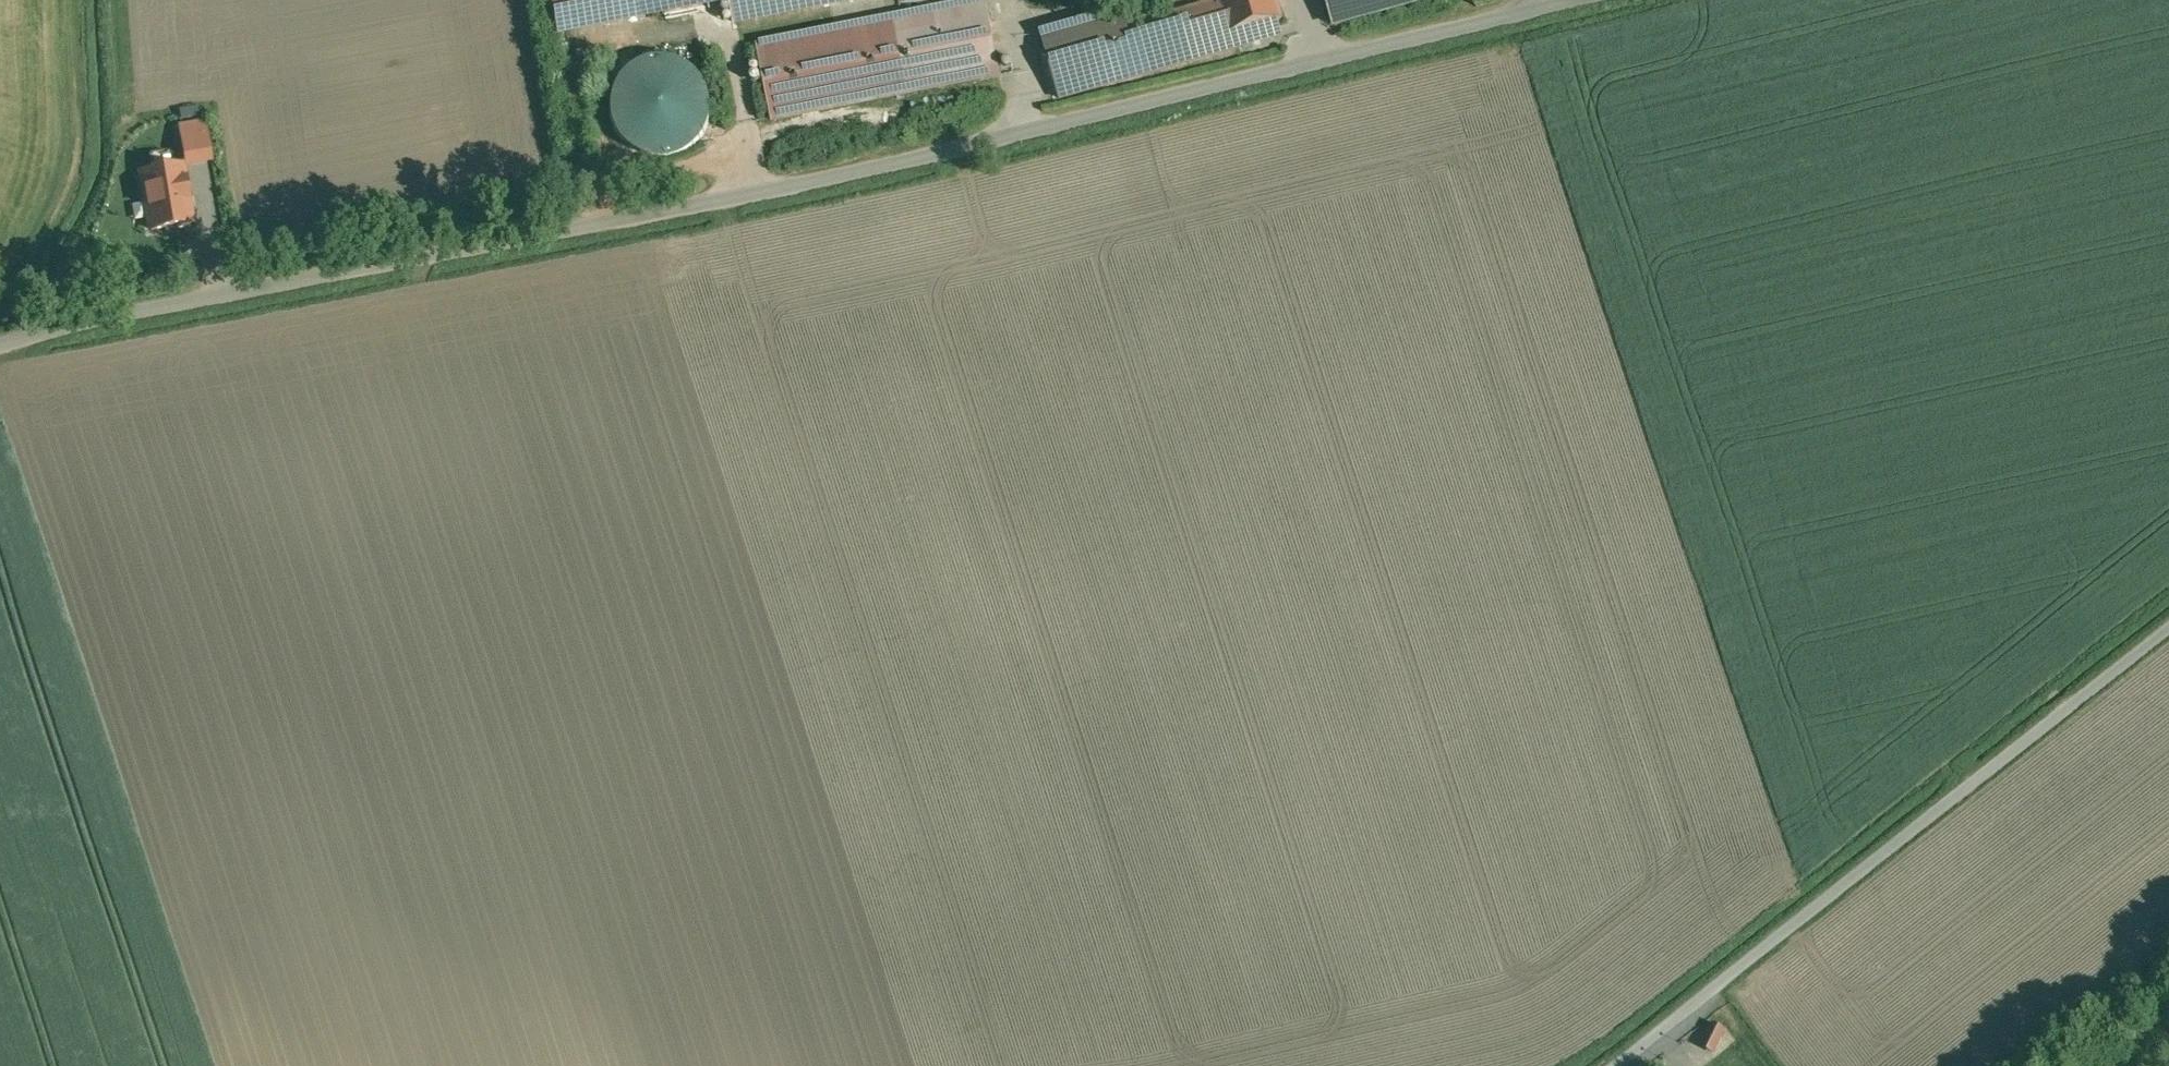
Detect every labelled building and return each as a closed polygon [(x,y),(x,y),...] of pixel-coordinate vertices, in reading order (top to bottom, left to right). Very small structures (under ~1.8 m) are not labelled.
[(732,23),(849,0),(727,0),(732,23)] [(750,46),(765,121),(908,93),(999,75),(984,0),(750,46)] [(1218,1),(1126,28),(1135,60),(1282,18),(1277,0),(1218,0),(1218,1)] [(1334,26),(1425,0),(1327,0),(1334,26)] [(757,28),(762,40),(781,32),(777,20),(757,28)] [(612,150),(703,147),(700,58),(609,61),(612,150)] [(145,229),(193,222),(183,162),(136,170),(145,229)] [(1715,1051),(1726,1030),(1717,1025),(1706,1046),(1715,1051)]
